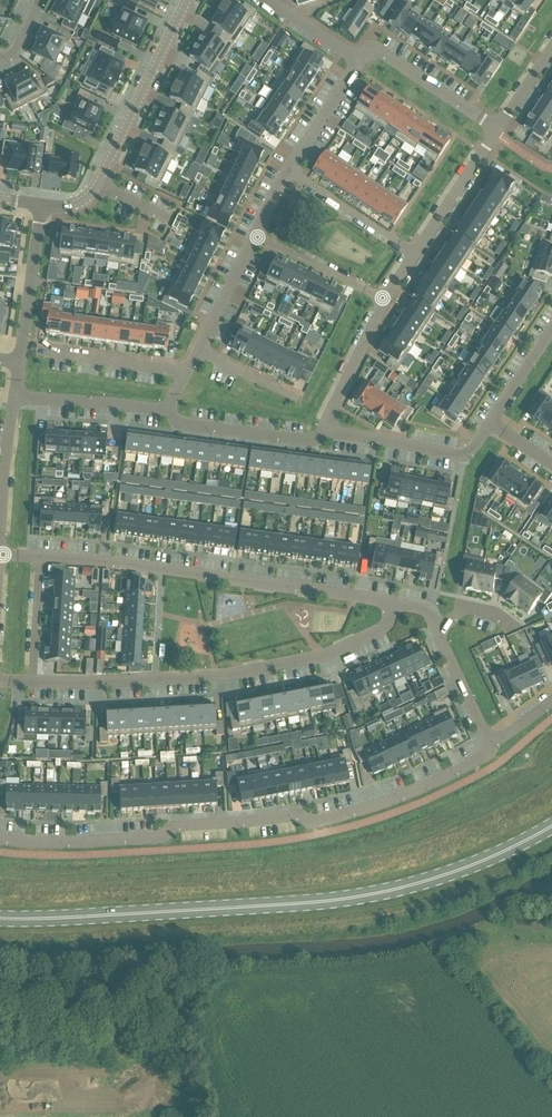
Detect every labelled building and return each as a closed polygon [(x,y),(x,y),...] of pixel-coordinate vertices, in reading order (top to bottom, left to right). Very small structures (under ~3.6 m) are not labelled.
[(58,3),(83,15),(90,0),(59,0),(58,3)] [(113,4),(133,14),(137,6),(124,0),(115,0),(113,4)] [(389,10),(395,14),(389,23),(400,30),(411,12),(402,6),(406,0),(395,0),(389,10)] [(521,0),(506,0),(502,6),(512,13),(521,0)] [(512,13),(513,13),(514,12),(523,18),(516,28),(523,32),(536,12),(530,9),(536,0),(521,0),(512,13)] [(241,12),(226,2),(219,13),(243,29),(250,19),(252,20),(258,12),(246,4),(241,12)] [(83,15),(58,3),(52,15),(64,20),(61,26),(74,33),(83,15)] [(373,12),(359,3),(352,13),(350,12),(342,23),(345,24),(341,30),(355,39),(373,12)] [(114,22),(141,35),(140,34),(141,33),(142,34),(146,25),(145,24),(146,23),(122,11),(116,23),(114,22)] [(410,36),(421,19),(411,12),(400,30),(410,36)] [(243,29),(219,13),(212,24),(224,32),(220,38),(232,46),(243,29)] [(421,19),(410,36),(420,43),(434,21),(427,17),(423,23),(420,21),(422,19),(421,19)] [(434,21),(420,43),(429,50),(442,31),(444,28),(434,21)] [(135,47),(141,35),(114,22),(111,27),(116,29),(113,36),(135,47)] [(39,42),(38,43),(62,54),(67,43),(69,44),(72,37),(59,31),(56,37),(43,30),(37,41),(39,42)] [(442,31),(429,50),(440,57),(452,38),(442,31)] [(278,38),(284,42),(288,36),(282,32),(278,38)] [(96,41),(116,50),(120,43),(100,33),(96,41)] [(500,46),(505,39),(498,34),(494,41),(500,46)] [(221,63),(232,46),(220,38),(217,43),(206,36),(203,41),(201,40),(197,47),(221,63)] [(452,38),(440,57),(450,63),(462,44),(452,38)] [(38,43),(33,55),(45,61),(42,67),(55,73),(58,75),(67,57),(62,54),(38,43)] [(304,43),(292,61),(315,76),(322,66),(310,58),(315,51),(304,43)] [(460,70),(470,54),(460,48),(463,45),(462,44),(450,63),(460,70)] [(102,47),(92,66),(119,79),(122,74),(120,73),(123,66),(111,60),(115,54),(102,47)] [(197,47),(189,58),(204,68),(200,74),(199,73),(198,74),(213,82),(217,76),(214,73),(221,63),(197,47)] [(470,77),(484,54),(479,61),(470,54),(460,70),(470,77)] [(484,54),(470,77),(480,84),(488,72),(493,76),(503,61),(497,58),(495,61),(484,54)] [(293,62),(287,72),(309,86),(315,76),(292,61),(293,62)] [(92,66),(83,85),(96,91),(100,84),(112,90),(115,84),(117,85),(119,79),(92,66)] [(48,94),(41,81),(35,84),(29,72),(17,79),(30,103),(48,94)] [(287,72),(280,82),(302,96),(309,86),(287,72)] [(213,82),(198,74),(194,81),(181,75),(176,87),(202,100),(211,81),(213,83),(213,82)] [(30,103),(17,79),(6,85),(12,97),(6,100),(13,113),(30,103)] [(68,91),(70,84),(62,82),(60,89),(68,91)] [(273,91),(273,92),(295,107),(302,96),(280,82),(279,82),(284,85),(278,94),(273,91)] [(202,100),(176,87),(170,99),(183,106),(180,112),(193,118),(202,100)] [(369,88),(354,110),(365,117),(380,94),(372,89),(371,89),(369,88)] [(80,91),(71,110),(98,123),(96,122),(102,110),(90,104),(93,97),(80,91)] [(273,92),(266,102),(289,117),(295,107),(273,92)] [(380,94),(365,117),(375,123),(389,101),(380,95),(380,94)] [(546,97),(539,107),(551,116),(551,101),(546,97)] [(389,101),(375,123),(385,130),(399,108),(389,101)] [(259,111),(282,126),(289,117),(266,102),(260,111),(259,111)] [(532,117),(551,130),(551,116),(539,107),(532,117)] [(399,108),(385,130),(388,126),(397,132),(394,137),(395,137),(409,115),(399,108)] [(92,135),(98,123),(71,110),(62,128),(75,134),(78,128),(92,135)] [(177,118),(164,111),(158,123),(184,136),(193,118),(180,112),(177,118)] [(252,121),(247,129),(261,138),(266,131),(275,137),(282,126),(259,111),(252,121)] [(409,115),(395,137),(405,143),(419,121),(409,115)] [(525,128),(534,133),(530,139),(541,146),(545,141),(549,143),(551,138),(551,130),(532,117),(525,128)] [(213,120),(209,128),(227,136),(231,128),(213,120)] [(405,143),(415,150),(429,128),(419,121),(405,143)] [(346,122),(342,128),(347,132),(351,125),(346,122)] [(175,154),(184,136),(158,123),(154,131),(156,131),(154,136),(165,142),(162,148),(175,154)] [(238,127),(233,138),(239,141),(234,152),(241,156),(257,164),(258,164),(263,152),(255,148),(258,141),(238,127)] [(424,157),(425,157),(440,134),(439,134),(429,128),(415,150),(418,146),(427,152),(424,157)] [(359,133),(356,138),(362,142),(365,137),(359,133)] [(440,134),(425,157),(435,164),(450,142),(447,140),(448,139),(440,134)] [(372,142),(365,137),(362,142),(369,146),(372,142)] [(20,174),(23,149),(11,148),(11,143),(4,142),(2,156),(9,157),(7,170),(19,172),(19,174),(20,174)] [(23,149),(20,174),(33,176),(35,161),(42,162),(44,147),(36,146),(36,151),(23,149)] [(167,172),(172,160),(175,162),(178,155),(175,154),(162,148),(165,149),(162,155),(146,147),(140,159),(167,172)] [(327,151),(313,172),(315,174),(323,179),(337,158),(327,151)] [(337,158),(323,179),(323,180),(324,179),(333,186),(347,165),(351,158),(341,152),(337,158)] [(51,160),(49,174),(62,176),(62,179),(75,181),(76,175),(78,175),(79,164),(78,164),(79,158),(65,156),(64,161),(51,160)] [(236,166),(252,174),(257,164),(241,156),(236,166)] [(137,158),(133,166),(136,168),(135,171),(148,178),(145,184),(158,190),(167,172),(140,159),(137,158)] [(207,171),(211,165),(201,159),(197,166),(207,171)] [(343,192),(357,171),(347,165),(333,186),(343,192)] [(236,166),(230,177),(247,185),(252,174),(236,166)] [(353,199),(367,178),(357,171),(343,192),(353,199)] [(496,172),(489,183),(510,197),(517,186),(518,187),(522,181),(510,174),(507,179),(496,172)] [(247,185),(230,177),(225,188),(242,196),(247,185)] [(363,206),(377,185),(367,178),(353,199),(363,206)] [(489,183),(482,193),(503,207),(510,197),(489,183)] [(373,212),(387,191),(377,185),(363,206),(373,212)] [(242,196),(225,188),(221,198),(237,206),(242,196)] [(383,219),(397,198),(387,191),(373,212),(383,219)] [(482,193),(475,203),(496,217),(503,207),(482,193)] [(231,218),(237,206),(221,198),(220,198),(218,197),(212,208),(231,218)] [(394,226),(408,205),(397,198),(383,219),(391,225),(391,224),(394,226)] [(475,203),(469,213),(490,227),(496,217),(475,203)] [(231,218),(212,208),(207,220),(226,229),(231,218)] [(469,213),(462,223),(483,237),(490,227),(469,213)] [(202,221),(196,232),(219,243),(225,232),(202,221)] [(462,223),(455,233),(476,247),(483,237),(462,223)] [(2,226),(0,237),(0,254),(10,255),(9,260),(18,261),(21,242),(13,240),(15,228),(9,227),(10,225),(3,224),(3,226),(2,226)] [(60,256),(72,258),(75,232),(63,230),(61,243),(52,242),(50,260),(59,261),(60,256)] [(75,232),(72,258),(83,260),(87,233),(75,232)] [(219,243),(196,232),(196,233),(202,235),(197,246),(214,254),(219,243)] [(95,261),(99,235),(87,233),(83,260),(95,261)] [(99,235),(95,261),(107,263),(111,237),(99,235)] [(474,250),(453,236),(446,246),(467,260),(474,250)] [(119,265),(123,238),(111,237),(107,263),(119,265)] [(133,255),(135,240),(123,238),(119,265),(131,267),(131,268),(138,269),(140,256),(133,255)] [(541,239),(534,258),(551,264),(551,243),(541,239)] [(191,243),(186,254),(192,256),(209,265),(214,254),(197,246),(191,243)] [(446,246),(440,256),(461,270),(467,260),(446,246)] [(209,265),(192,256),(187,267),(184,266),(203,275),(209,265)] [(440,256),(433,266),(454,280),(461,270),(440,256)] [(528,278),(532,279),(546,283),(548,277),(551,278),(551,264),(534,258),(528,278)] [(276,259),(264,284),(276,289),(288,264),(276,259)] [(499,281),(508,268),(500,262),(494,270),(491,276),(494,278),(499,281)] [(299,270),(288,264),(276,289),(276,290),(279,284),(289,289),(299,270)] [(203,275),(184,266),(179,277),(198,286),(203,275)] [(433,266),(426,276),(447,290),(454,280),(433,266)] [(298,299),(309,275),(299,270),(289,289),(300,294),(297,299),(298,299)] [(309,304),(320,280),(309,275),(298,299),(309,304)] [(426,276),(420,286),(441,300),(447,290),(426,276)] [(193,297),(198,286),(179,277),(181,279),(176,288),(170,286),(193,297)] [(319,311),(331,285),(320,280),(309,304),(319,309),(318,310),(319,311)] [(541,294),(520,280),(513,290),(534,305),(541,294)] [(331,285),(319,311),(325,313),(323,317),(335,323),(344,304),(337,301),(342,291),(331,285)] [(164,297),(162,303),(174,309),(177,304),(187,308),(193,297),(170,286),(164,297)] [(420,286),(413,297),(434,311),(441,300),(420,286)] [(87,301),(88,295),(89,291),(77,289),(76,299),(87,301)] [(513,290),(506,300),(508,302),(527,315),(534,305),(513,290)] [(125,296),(113,294),(112,299),(111,303),(123,305),(125,296)] [(413,300),(406,311),(427,325),(434,314),(413,300)] [(527,315),(508,302),(502,312),(521,325),(527,315)] [(44,304),(42,320),(48,320),(46,334),(49,334),(49,335),(58,336),(62,309),(50,308),(51,305),(44,304)] [(496,308),(489,318),(496,323),(514,335),(521,325),(502,312),(496,308)] [(63,309),(62,309),(58,336),(59,336),(70,337),(73,316),(62,315),(63,309)] [(406,311),(399,321),(420,335),(427,325),(406,311)] [(73,316),(70,337),(82,339),(85,321),(73,319),(74,316),(73,316)] [(243,355),(255,331),(244,326),(247,321),(239,318),(230,336),(237,339),(232,350),(243,355)] [(97,322),(94,341),(106,342),(109,320),(108,324),(97,322)] [(121,322),(109,320),(106,342),(118,344),(121,322)] [(97,322),(85,321),(82,339),(94,341),(97,322)] [(399,321),(392,331),(414,345),(420,335),(399,321)] [(121,322),(118,344),(129,346),(130,346),(133,323),(132,327),(121,326),(121,322)] [(145,325),(133,323),(130,346),(139,348),(139,347),(142,348),(145,325)] [(145,325),(142,348),(153,349),(153,350),(157,323),(156,325),(145,324),(145,325)] [(157,323),(153,350),(163,351),(166,351),(167,341),(174,342),(176,326),(157,323)] [(287,328),(283,336),(291,340),(297,327),(293,325),(291,329),(287,328)] [(512,338),(494,326),(487,336),(505,348),(512,338)] [(256,332),(255,331),(243,355),(254,361),(263,341),(253,336),(256,332)] [(392,331),(386,341),(407,355),(414,345),(392,331)] [(505,348),(487,336),(481,346),(498,358),(505,348)] [(274,347),(263,341),(254,361),(265,366),(274,347)] [(386,341),(379,351),(390,359),(386,364),(397,372),(401,366),(400,365),(407,355),(386,341)] [(470,353),(492,368),(498,358),(481,346),(480,347),(482,348),(476,357),(470,353)] [(285,352),(274,347),(265,366),(276,371),(285,352)] [(285,352),(276,371),(287,376),(296,357),(285,352)] [(312,376),(318,362),(298,352),(296,357),(287,376),(298,382),(303,371),(312,376)] [(463,364),(485,379),(492,368),(470,353),(463,364)] [(483,381),(465,369),(458,380),(476,392),(483,381)] [(476,392),(458,380),(460,382),(454,391),(469,402),(476,392)] [(377,387),(366,381),(352,402),(363,409),(377,387)] [(363,409),(373,415),(384,397),(375,391),(377,388),(377,387),(363,409)] [(469,402),(454,391),(448,401),(445,399),(445,400),(463,412),(469,402)] [(551,408),(551,398),(541,391),(533,402),(538,406),(531,418),(542,425),(542,424),(551,408)] [(384,397),(373,415),(383,422),(397,401),(399,398),(394,394),(389,401),(384,397)] [(463,412),(445,400),(438,410),(434,407),(430,413),(441,420),(445,415),(456,422),(463,412)] [(397,401),(383,422),(393,429),(400,418),(406,421),(413,410),(408,407),(407,408),(397,401)] [(551,430),(551,408),(542,424),(551,430)] [(46,428),(45,444),(38,443),(37,457),(44,458),(44,453),(57,454),(58,429),(46,428)] [(58,429),(57,454),(64,454),(63,461),(68,461),(69,458),(70,435),(59,434),(59,429),(58,429)] [(82,435),(80,461),(92,461),(94,431),(93,436),(82,435)] [(94,431),(92,461),(105,462),(112,462),(113,448),(106,448),(107,432),(94,431)] [(70,435),(69,458),(80,459),(80,461),(82,435),(70,435)] [(127,435),(125,454),(137,455),(140,436),(127,435)] [(140,436),(137,455),(149,457),(152,438),(140,436)] [(152,438),(149,457),(161,458),(163,439),(152,438)] [(163,439),(161,458),(173,460),(175,441),(163,439)] [(175,441),(173,460),(185,462),(187,443),(175,441)] [(187,443),(185,462),(196,463),(199,444),(187,443)] [(199,444),(196,463),(209,465),(211,446),(199,444)] [(211,446),(209,465),(221,466),(223,447),(211,446)] [(223,447),(221,466),(232,468),(235,449),(223,447)] [(235,449),(232,468),(245,470),(247,451),(235,449)] [(251,451),(248,470),(261,472),(263,453),(251,451)] [(263,453),(261,472),(273,473),(275,454),(263,453)] [(275,454),(273,473),(284,475),(287,456),(275,454)] [(287,456),(284,475),(296,477),(299,458),(287,456)] [(299,458),(296,477),(308,478),(311,459),(299,458)] [(311,459),(308,478),(320,480),(323,461),(311,459)] [(323,461),(320,480),(332,481),(335,462),(323,461)] [(335,462),(332,481),(344,483),(347,464),(335,462)] [(499,488),(511,470),(511,471),(512,470),(501,462),(493,474),(488,470),(480,482),(496,493),(499,488)] [(347,464),(344,483),(356,485),(358,466),(347,464)] [(358,466),(356,485),(368,486),(371,467),(358,466)] [(391,470),(388,486),(381,485),(378,499),(397,503),(403,473),(391,470)] [(509,495),(521,477),(511,471),(511,470),(499,488),(508,494),(509,495)] [(404,473),(403,473),(397,503),(409,506),(410,500),(414,481),(403,478),(404,473)] [(110,482),(117,483),(118,474),(113,474),(110,477),(110,482)] [(517,505),(531,484),(530,483),(521,477),(509,495),(508,494),(506,498),(516,504),(517,505)] [(414,481),(410,500),(422,503),(426,483),(414,480),(414,481)] [(426,483),(422,503),(433,506),(432,509),(433,510),(439,480),(438,480),(437,485),(426,483)] [(439,480),(433,510),(445,512),(445,513),(452,514),(455,500),(448,498),(451,483),(439,480)] [(540,505),(534,501),(542,490),(531,482),(530,483),(531,484),(517,505),(516,504),(516,506),(532,517),(540,505)] [(54,500),(34,499),(33,512),(40,513),(39,529),(52,530),(54,499),(54,500)] [(54,499),(52,530),(53,530),(53,524),(64,525),(66,500),(54,499)] [(66,500),(64,525),(76,526),(78,506),(66,505),(66,500)] [(89,507),(88,532),(101,533),(102,517),(109,517),(109,503),(102,503),(102,508),(89,507)] [(78,506),(76,526),(88,527),(87,532),(88,532),(89,507),(78,506)] [(535,519),(541,522),(551,530),(551,529),(551,506),(548,511),(543,507),(535,519)] [(116,516),(114,535),(126,536),(129,517),(116,516)] [(395,516),(393,523),(401,524),(402,517),(395,516)] [(409,523),(417,525),(419,518),(411,516),(409,523)] [(129,517),(126,536),(138,538),(141,519),(129,517)] [(425,519),(419,518),(417,525),(424,526),(425,519)] [(141,519),(138,538),(150,540),(153,521),(141,519)] [(153,521),(150,540),(162,541),(165,522),(153,521)] [(165,522),(162,541),(174,543),(176,524),(165,522)] [(393,523),(392,530),(399,532),(401,524),(393,523)] [(176,524),(174,543),(186,544),(188,525),(176,524)] [(188,525),(186,544),(198,546),(200,527),(188,525)] [(200,527),(198,546),(210,548),(212,529),(200,527)] [(212,529),(210,548),(222,549),(224,530),(212,529)] [(224,530),(222,549),(234,551),(236,532),(224,530)] [(426,539),(428,531),(420,530),(418,538),(426,539)] [(240,532),(237,551),(250,553),(252,534),(240,532)] [(252,534),(250,553),(262,555),(264,536),(252,534)] [(264,536),(262,555),(273,556),(276,537),(264,536)] [(276,537),(273,556),(285,558),(288,539),(276,537)] [(288,539),(285,558),(297,559),(300,540),(288,539)] [(370,539),(367,552),(374,554),(371,569),(383,572),(389,542),(377,539),(377,540),(370,539)] [(397,543),(389,542),(383,572),(384,572),(385,567),(396,569),(400,550),(402,540),(397,539),(397,543)] [(534,539),(531,543),(539,548),(541,544),(534,539)] [(300,540),(297,559),(309,561),(312,542),(300,540)] [(312,542),(309,561),(321,563),(324,544),(312,542)] [(324,544),(321,563),(333,564),(336,545),(324,544)] [(336,545),(333,564),(345,566),(347,547),(336,545)] [(512,557),(517,549),(512,546),(507,554),(512,557)] [(347,547),(345,566),(357,567),(360,548),(347,547)] [(400,550),(396,569),(408,572),(412,552),(400,550)] [(412,552),(408,572),(419,574),(418,579),(424,555),(412,552)] [(424,555),(418,579),(431,582),(434,566),(441,568),(444,554),(436,552),(435,557),(424,555)] [(479,592),(484,568),(483,568),(484,566),(485,566),(486,561),(465,556),(461,573),(468,574),(465,589),(467,589),(467,591),(479,593),(479,592)] [(502,581),(505,567),(497,566),(497,568),(485,566),(484,566),(483,568),(484,568),(479,592),(492,595),(495,580),(502,581)] [(509,582),(512,569),(505,567),(502,581),(509,582)] [(99,570),(92,570),(91,583),(99,584),(99,570)] [(110,571),(103,570),(102,584),(109,585),(110,571)] [(121,579),(120,594),(125,594),(145,595),(145,596),(151,596),(151,588),(151,583),(140,582),(141,575),(132,574),(131,580),(121,579)] [(517,607),(535,583),(524,575),(506,598),(508,600),(507,601),(517,608),(518,607),(517,607)] [(75,578),(50,577),(49,589),(74,591),(75,578)] [(551,595),(551,593),(547,589),(545,591),(535,583),(517,607),(518,607),(529,615),(539,601),(545,605),(551,595)] [(74,591),(49,589),(49,590),(54,590),(54,601),(74,603),(74,591)] [(98,592),(83,591),(83,599),(90,599),(90,604),(97,604),(98,592)] [(145,595),(125,594),(124,606),(144,607),(145,596),(145,595)] [(74,603),(54,601),(53,614),(78,615),(73,614),(74,603)] [(144,607),(124,606),(124,618),(120,617),(120,618),(143,619),(144,607)] [(78,615),(53,614),(52,626),(77,627),(78,615)] [(143,619),(120,618),(119,629),(118,629),(117,630),(143,631),(143,619)] [(77,627),(52,626),(51,638),(71,639),(72,627),(77,627)] [(143,631),(117,630),(117,642),(142,643),(143,631)] [(551,635),(541,640),(542,644),(536,647),(542,659),(548,656),(551,665),(551,635)] [(71,639),(51,638),(51,649),(45,649),(70,651),(71,639)] [(495,640),(495,639),(489,642),(491,645),(492,649),(498,646),(495,640)] [(122,642),(121,654),(147,656),(147,655),(141,655),(142,643),(117,642),(122,642)] [(416,645),(404,650),(415,673),(431,665),(426,656),(422,658),(416,645)] [(70,651),(45,649),(45,662),(70,663),(70,651)] [(404,650),(393,655),(404,678),(415,673),(404,650)] [(147,656),(121,654),(120,667),(146,668),(146,663),(147,656)] [(393,655),(383,660),(393,683),(404,678),(393,655)] [(544,669),(538,656),(520,665),(522,670),(522,669),(531,689),(543,683),(537,672),(544,669)] [(94,660),(86,660),(86,673),(93,674),(94,660)] [(104,661),(97,660),(96,674),(104,675),(104,661)] [(383,660),(372,665),(382,688),(393,683),(383,660)] [(372,665),(361,670),(373,697),(374,697),(372,693),(378,690),(380,694),(384,692),(382,688),(372,665)] [(520,694),(511,675),(512,674),(510,669),(492,678),(499,695),(506,692),(510,702),(522,697),(521,694),(520,694)] [(531,689),(522,669),(522,670),(512,674),(511,675),(520,694),(521,694),(531,689)] [(361,670),(348,676),(355,690),(348,693),(357,712),(363,709),(361,702),(373,697),(361,670)] [(431,684),(430,684),(433,691),(445,685),(442,678),(431,684)] [(421,685),(425,694),(433,691),(430,684),(431,684),(429,681),(421,685)] [(318,686),(323,712),(335,710),(336,715),(343,714),(341,700),(333,701),(330,684),(318,686)] [(318,686),(306,688),(311,714),(323,712),(318,686)] [(306,688),(294,691),(299,717),(299,713),(310,710),(311,714),(306,688)] [(447,688),(434,694),(437,700),(450,694),(447,688)] [(294,691),(282,693),(287,719),(299,717),(294,691)] [(404,692),(399,694),(401,698),(403,704),(409,702),(404,692)] [(282,693),(270,695),(276,721),(287,719),(282,693)] [(270,695),(259,697),(264,725),(264,723),(276,721),(270,695)] [(259,697),(247,700),(252,727),(264,725),(259,697)] [(389,702),(394,713),(399,710),(398,707),(403,704),(401,698),(395,701),(394,699),(389,702)] [(422,706),(429,703),(426,698),(420,701),(422,706)] [(247,700),(235,702),(237,716),(230,717),(233,731),(252,727),(247,700)] [(215,704),(202,705),(204,731),(216,731),(216,736),(224,736),(223,722),(216,722),(215,704)] [(202,705),(190,706),(192,732),(204,731),(202,705)] [(405,714),(413,711),(410,705),(402,709),(405,714)] [(178,706),(166,707),(168,734),(180,733),(178,706)] [(190,706),(178,706),(180,733),(192,732),(190,706)] [(166,707),(154,708),(156,734),(168,734),(166,707)] [(393,712),(391,707),(383,710),(385,716),(393,712)] [(142,708),(130,709),(132,736),(144,735),(142,708)] [(154,708),(142,708),(144,735),(156,734),(154,708)] [(130,709),(118,710),(120,736),(132,736),(130,709)] [(447,709),(434,715),(446,741),(459,735),(447,709)] [(37,710),(25,710),(24,726),(17,726),(17,740),(24,740),(24,735),(36,736),(37,710)] [(49,711),(37,710),(36,736),(48,736),(49,711)] [(118,710),(106,711),(107,729),(99,729),(100,743),(108,743),(107,737),(120,736),(118,710)] [(61,711),(49,711),(48,736),(60,736),(61,711)] [(73,711),(61,711),(60,736),(72,737),(73,711)] [(86,712),(73,711),(72,737),(85,737),(85,742),(92,742),(92,728),(85,728),(86,712)] [(392,720),(399,717),(396,712),(394,713),(390,715),(392,720)] [(383,718),(386,723),(392,720),(390,715),(383,718)] [(435,719),(424,724),(434,747),(446,741),(434,715),(435,719)] [(378,720),(370,724),(373,730),(381,727),(378,720)] [(424,724),(412,730),(422,752),(434,747),(424,724)] [(309,728),(302,730),(302,732),(304,738),(311,737),(309,728)] [(412,730),(399,735),(410,758),(422,752),(412,730)] [(302,732),(290,734),(292,740),(300,739),(304,738),(302,732)] [(290,734),(279,736),(280,743),(283,742),(291,741),(292,740),(290,734)] [(399,735),(387,741),(398,764),(410,758),(399,735)] [(316,747),(317,752),(329,750),(327,737),(315,739),(316,747)] [(255,740),(256,748),(264,746),(263,739),(255,740)] [(292,740),(291,741),(292,748),(292,751),(305,749),(303,742),(301,742),(300,739),(292,740)] [(303,742),(305,749),(316,747),(315,739),(303,742)] [(284,745),(285,749),(292,748),(291,741),(283,742),(284,745)] [(387,741),(375,747),(386,769),(398,764),(387,741)] [(280,746),(268,748),(269,755),(281,753),(280,746)] [(361,748),(354,751),(360,764),(366,761),(373,775),(386,769),(375,747),(363,752),(361,748)] [(256,751),(257,757),(269,755),(268,748),(256,751)] [(343,755),(331,758),(332,763),(336,785),(349,783),(345,765),(352,764),(350,750),(342,751),(343,755)] [(244,753),(245,760),(257,757),(256,751),(244,753)] [(332,763),(320,765),(324,788),(336,785),(332,763)] [(320,765),(308,768),(313,790),(324,788),(320,765)] [(284,767),(272,769),(277,797),(289,794),(284,767)] [(284,767),(289,794),(301,792),(296,770),(285,772),(284,767)] [(308,768),(297,770),(301,792),(313,790),(308,768)] [(272,769),(260,772),(265,799),(277,797),(272,769)] [(235,772),(227,774),(228,788),(238,786),(241,804),(253,801),(248,774),(249,779),(237,782),(235,772)] [(260,772),(248,774),(253,801),(265,799),(260,772)] [(216,779),(203,780),(205,806),(217,806),(216,787),(224,787),(223,773),(215,773),(216,779)] [(119,779),(111,780),(112,794),(119,793),(120,811),(133,811),(131,784),(119,785),(119,779)] [(191,780),(179,781),(181,808),(193,807),(191,780)] [(203,780),(191,780),(193,807),(205,806),(203,780)] [(0,781),(0,795),(6,795),(5,811),(19,811),(20,786),(6,786),(6,781),(0,781)] [(179,781),(167,782),(169,808),(181,808),(179,781)] [(167,782),(155,783),(157,809),(169,808),(167,782)] [(100,788),(87,787),(86,813),(100,813),(100,797),(107,797),(108,783),(100,783),(100,788)] [(143,783),(131,784),(133,811),(145,810),(143,783)] [(155,783),(143,783),(145,810),(157,809),(155,783)] [(33,786),(20,786),(19,811),(33,811),(33,786)] [(47,786),(33,786),(33,811),(46,812),(47,786)] [(60,787),(47,786),(46,812),(59,812),(60,787)] [(73,787),(60,787),(59,812),(73,812),(73,787)] [(87,787),(73,787),(73,812),(86,813),(87,787)]
